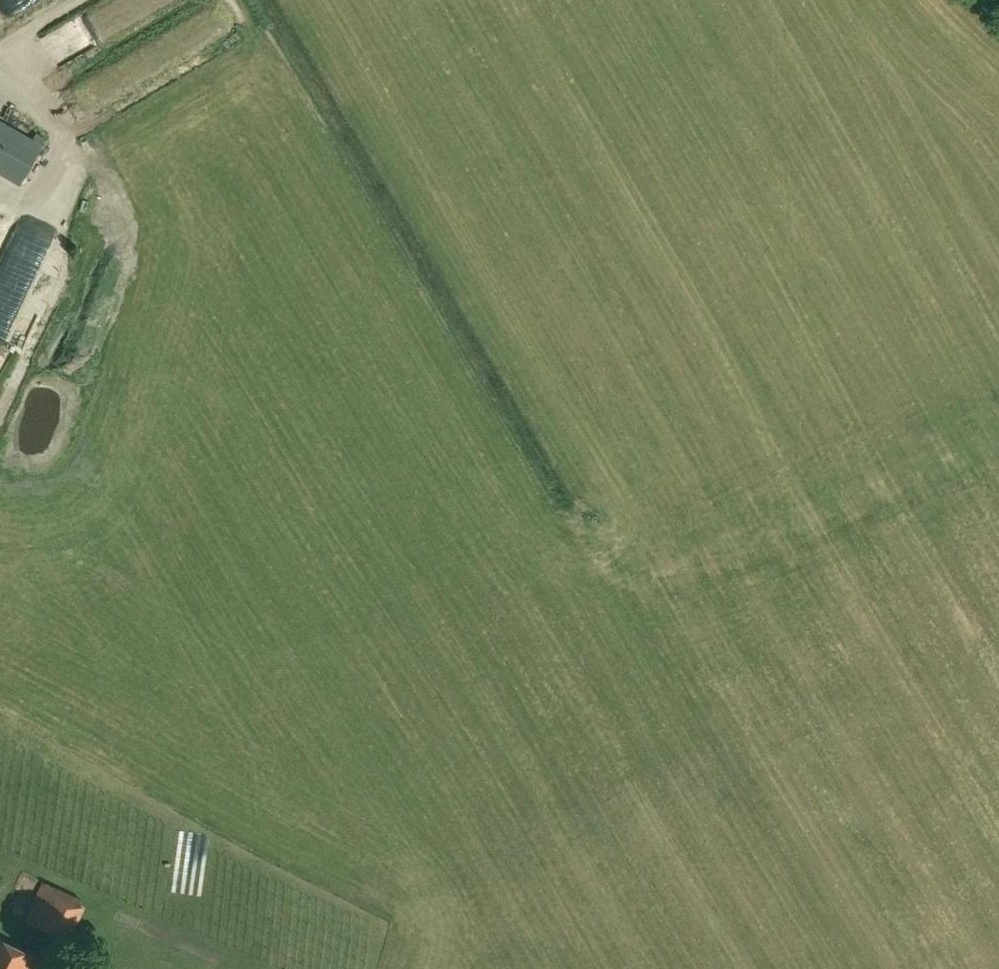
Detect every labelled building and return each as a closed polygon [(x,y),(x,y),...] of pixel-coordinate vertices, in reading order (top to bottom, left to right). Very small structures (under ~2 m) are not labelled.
[(20,185),(43,144),(0,119),(0,173),(20,185)] [(63,939),(82,900),(44,881),(25,920),(63,939)] [(33,955),(0,939),(0,968),(26,968),(33,955)]
